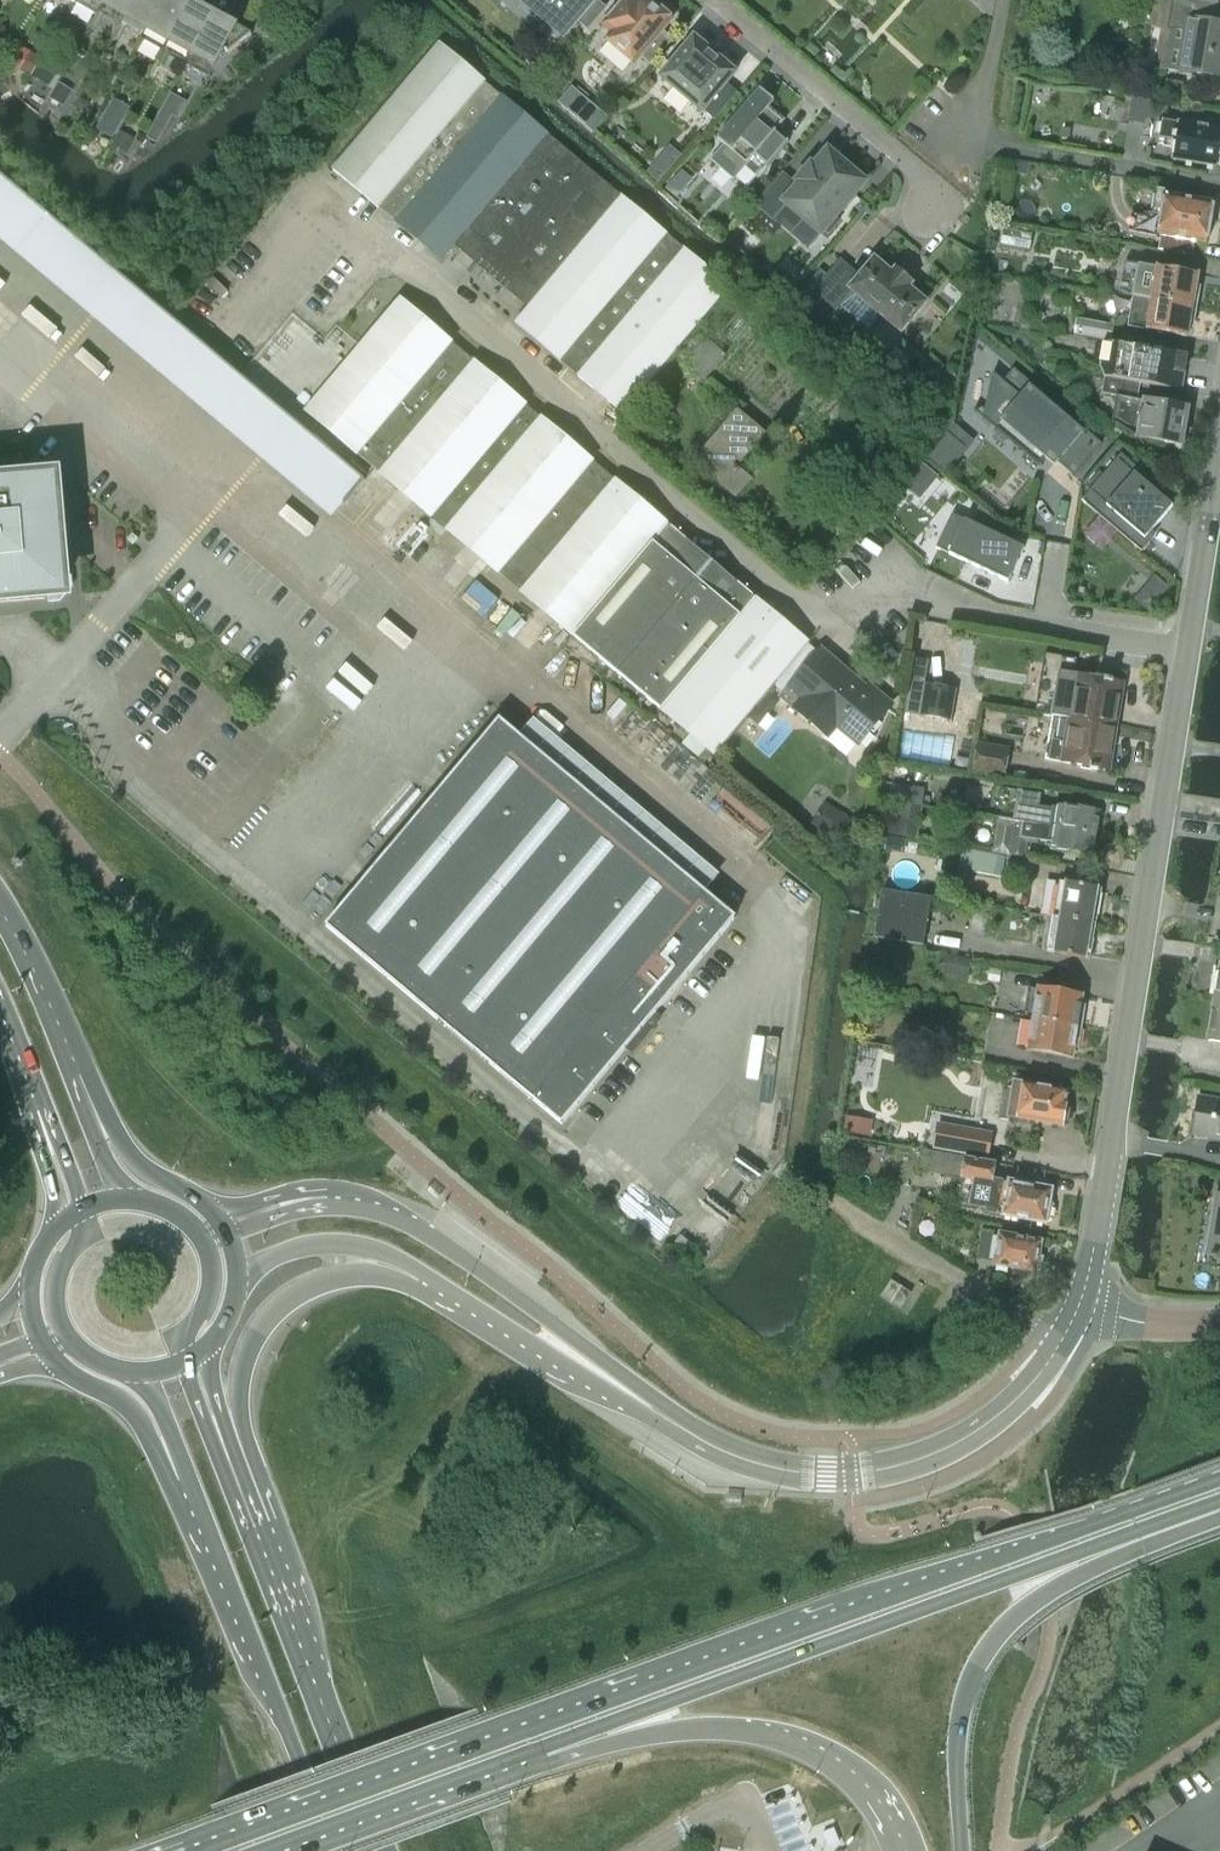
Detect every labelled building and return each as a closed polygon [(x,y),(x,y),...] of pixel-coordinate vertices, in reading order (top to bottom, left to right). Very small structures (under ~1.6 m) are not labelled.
[(76,0),(98,13),(105,0),(76,0)] [(98,13),(120,26),(124,18),(134,0),(105,0),(98,13)] [(124,18),(146,30),(163,0),(134,0),(124,18)] [(146,30),(168,42),(191,1),(190,0),(163,0),(146,30)] [(521,3),(564,39),(597,0),(568,0),(566,2),(564,0),(524,0),(521,3)] [(656,7),(648,0),(639,0),(637,3),(633,0),(623,0),(602,25),(611,32),(605,40),(633,64),(639,56),(650,66),(672,40),(661,30),(671,19),(669,18),(670,11),(663,5),(656,7)] [(1182,0),(1174,0),(1169,29),(1186,32),(1179,68),(1219,75),(1219,24),(1204,21),(1207,4),(1182,0)] [(191,1),(168,42),(164,50),(185,62),(212,12),(191,1)] [(212,12),(185,62),(208,74),(212,66),(213,67),(223,49),(228,53),(251,34),(250,33),(212,12)] [(258,16),(253,25),(272,36),(278,27),(258,16)] [(735,74),(733,72),(733,73),(694,39),(695,39),(693,37),(692,39),(661,76),(660,76),(659,77),(660,78),(661,78),(699,111),(699,112),(701,113),(702,112),(702,111),(702,110),(714,121),(736,93),(725,84),(733,75),(735,74)] [(14,51),(12,55),(12,58),(13,59),(13,60),(14,64),(15,67),(16,69),(17,69),(18,69),(18,70),(19,70),(19,71),(21,71),(22,72),(23,73),(26,75),(29,76),(30,76),(32,75),(32,73),(33,71),(35,69),(35,68),(36,68),(36,66),(38,65),(38,63),(38,62),(38,61),(37,59),(35,56),(35,55),(33,53),(31,52),(29,51),(29,50),(26,49),(24,48),(23,47),(22,47),(21,46),(19,46),(18,46),(16,48),(16,49),(14,51)] [(438,265),(453,248),(545,138),(545,137),(500,100),(483,86),(483,85),(438,47),(330,174),(336,179),(370,207),(370,208),(375,212),(376,212),(393,227),(394,228),(399,232),(399,231),(433,260),(437,264),(438,265)] [(43,68),(37,79),(49,86),(55,75),(43,68)] [(58,82),(49,97),(63,106),(72,90),(58,82)] [(765,168),(787,143),(786,142),(785,143),(773,133),(784,120),(768,107),(773,102),(759,90),(716,140),(722,145),(708,161),(732,181),(753,157),(765,166),(764,167),(765,168)] [(147,136),(146,137),(147,139),(151,140),(151,141),(153,141),(153,142),(154,142),(155,143),(157,143),(158,142),(160,138),(161,136),(162,135),(162,134),(163,133),(163,131),(165,130),(165,128),(166,127),(167,126),(168,125),(169,122),(170,120),(171,119),(174,118),(177,118),(178,118),(178,117),(179,117),(179,116),(180,116),(180,115),(181,114),(181,111),(186,103),(186,102),(185,101),(180,98),(179,98),(179,97),(178,97),(178,96),(178,97),(177,96),(177,95),(172,93),(170,93),(170,94),(169,96),(168,96),(168,97),(165,102),(165,103),(165,104),(164,104),(162,108),(162,109),(161,110),(161,111),(159,114),(156,119),(155,122),(154,123),(153,125),(152,125),(152,126),(150,129),(150,130),(149,131),(147,135),(147,136)] [(79,97),(74,107),(83,112),(89,102),(79,97)] [(112,139),(130,107),(113,98),(96,130),(112,139)] [(1129,112),(1128,114),(1129,119),(1130,120),(1135,121),(1140,121),(1141,120),(1142,120),(1143,119),(1143,117),(1144,116),(1146,116),(1146,117),(1147,117),(1152,117),(1155,118),(1155,117),(1156,117),(1157,114),(1158,105),(1157,102),(1156,101),(1150,99),(1145,99),(1143,99),(1136,98),(1132,98),(1132,99),(1132,100),(1131,103),(1131,105),(1129,111),(1129,112)] [(1219,132),(1219,130),(1160,121),(1158,138),(1175,141),(1172,160),(1215,166),(1219,132)] [(120,130),(112,144),(125,152),(133,138),(120,130)] [(545,138),(453,248),(527,310),(513,327),(620,417),(727,290),(545,138)] [(667,146),(644,173),(657,184),(680,156),(667,146)] [(847,171),(826,153),(811,169),(809,167),(795,182),(798,184),(795,187),(780,175),(753,206),(770,220),(783,205),(818,235),(821,231),(826,235),(837,223),(832,219),(862,184),(860,182),(864,177),(851,167),(847,171)] [(0,175),(0,231),(87,304),(337,511),(363,481),(113,272),(115,271),(0,175)] [(1207,245),(1213,204),(1156,196),(1153,216),(1159,217),(1156,237),(1207,245)] [(838,263),(813,293),(833,310),(849,291),(898,332),(899,333),(901,332),(900,332),(923,306),(924,304),(922,303),(906,289),(910,285),(894,271),(890,276),(874,262),(872,261),(871,262),(857,279),(838,263)] [(1138,265),(1133,296),(1152,300),(1197,307),(1200,289),(1195,289),(1198,276),(1158,269),(1138,265)] [(1133,296),(1128,327),(1147,330),(1188,337),(1190,325),(1193,326),(1197,307),(1152,300),(1133,296)] [(445,528),(534,422),(521,412),(525,408),(398,301),(302,415),(429,521),(432,518),(445,528)] [(1073,335),(1110,342),(1113,326),(1076,319),(1073,335)] [(703,382),(725,356),(705,339),(683,365),(703,382)] [(1102,344),(1098,368),(1102,379),(1181,392),(1186,358),(1102,344)] [(1048,398),(1013,369),(1002,382),(992,373),(983,416),(995,426),(999,421),(1053,467),(1057,462),(1073,476),(1101,443),(1082,427),(1080,430),(1046,401),(1048,398)] [(1184,446),(1189,409),(1139,400),(1142,387),(1104,381),(1103,395),(1119,398),(1118,405),(1123,406),(1119,424),(1141,437),(1184,446)] [(733,499),(747,484),(737,475),(739,473),(735,470),(762,439),(735,415),(693,465),(733,499)] [(534,422),(445,528),(447,530),(444,534),(570,640),(666,526),(539,420),(536,424),(534,422)] [(955,422),(930,456),(949,470),(974,436),(955,422)] [(1172,506),(1120,462),(1124,457),(1121,455),(1082,502),(1085,504),(1093,495),(1144,539),(1172,506)] [(921,463),(902,485),(920,499),(938,477),(921,463)] [(67,595),(57,476),(0,481),(0,601),(67,595)] [(1104,545),(1118,527),(1100,513),(1086,531),(1104,545)] [(951,554),(1007,581),(1023,549),(967,522),(951,554)] [(616,678),(706,571),(683,551),(688,545),(666,526),(570,640),(616,678)] [(706,571),(616,678),(662,716),(757,604),(731,582),(726,588),(706,571)] [(1154,575),(1134,599),(1148,611),(1168,586),(1154,575)] [(757,604),(662,716),(711,757),(745,716),(758,727),(778,701),(766,691),(805,645),(757,604)] [(859,742),(889,706),(869,688),(866,692),(821,652),(783,695),(829,734),(837,725),(859,742)] [(1053,715),(1114,727),(1121,685),(1059,675),(1053,715)] [(952,722),(957,689),(907,682),(902,714),(952,722)] [(1114,727),(1053,715),(1045,760),(1106,770),(1114,727)] [(561,1122),(735,914),(499,716),(325,923),(561,1122)] [(1005,780),(1010,747),(975,742),(971,775),(1005,780)] [(886,783),(884,800),(892,801),(922,806),(924,789),(886,783)] [(1024,824),(1096,834),(1099,813),(1056,807),(1056,809),(1039,807),(1041,794),(992,787),(988,819),(997,820),(1024,824)] [(917,839),(922,806),(892,801),(887,835),(906,838),(917,839)] [(825,803),(809,827),(837,847),(854,823),(825,803)] [(1096,834),(1024,824),(997,820),(992,852),(1025,858),(1027,843),(1037,844),(1038,841),(1051,843),(1050,851),(1093,856),(1096,834)] [(883,834),(880,849),(904,853),(906,838),(887,835),(883,834)] [(1004,856),(975,852),(972,873),(1001,877),(1004,856)] [(1053,918),(1095,925),(1101,892),(1059,884),(1053,918)] [(874,938),(923,946),(931,898),(882,890),(874,938)] [(1095,925),(1053,918),(1047,954),(1089,961),(1095,925)] [(946,956),(943,972),(968,977),(971,960),(946,956)] [(990,969),(988,980),(999,981),(1001,971),(990,969)] [(1033,1021),(1080,1029),(1085,998),(1038,990),(1033,1021)] [(1213,1003),(1206,1041),(1219,1044),(1219,1004),(1213,1003)] [(1080,1029),(1033,1021),(1027,1053),(1075,1061),(1080,1029)] [(859,1087),(890,1089),(892,1059),(861,1058),(859,1087)] [(1065,1127),(1070,1093),(1014,1085),(1009,1119),(1065,1127)] [(1200,1098),(1193,1133),(1219,1138),(1219,1102),(1200,1098)] [(834,1111),(832,1125),(846,1128),(848,1114),(834,1111)] [(932,1148),(987,1157),(992,1131),(936,1122),(932,1148)] [(996,1162),(963,1157),(960,1180),(962,1180),(992,1185),(993,1182),(996,1162)] [(1049,1191),(1002,1183),(993,1182),(992,1185),(962,1180),(958,1206),(987,1210),(986,1214),(1044,1223),(1044,1220),(1050,1216),(1051,1208),(1047,1203),(1049,1191)] [(1216,1194),(1207,1252),(1219,1254),(1219,1194),(1216,1194)] [(1041,1242),(1000,1236),(982,1233),(978,1257),(996,1260),(995,1265),(1036,1272),(1041,1242)] [(680,1235),(674,1243),(689,1254),(695,1247),(680,1235)] [(911,1294),(891,1282),(881,1299),(902,1311),(911,1294)]
